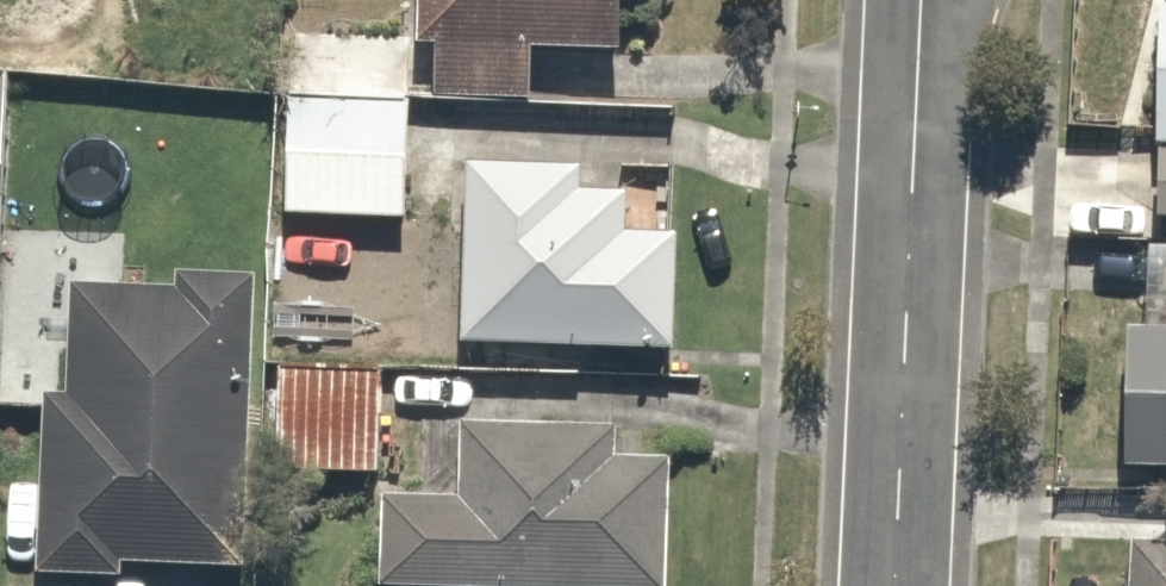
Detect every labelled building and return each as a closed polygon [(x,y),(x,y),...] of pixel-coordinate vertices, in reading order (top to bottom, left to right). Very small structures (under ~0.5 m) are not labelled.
[(411,92),(531,95),(532,42),(612,44),(614,0),(413,0),(411,92)] [(1151,144),(1165,145),(1165,0),(1154,0),(1151,144)] [(411,35),(287,28),(275,216),(400,223),(411,35)] [(621,170),(465,162),(456,336),(668,348),(675,231),(617,227),(621,170)] [(232,559),(247,271),(179,267),(178,289),(66,284),(61,385),(40,384),(31,567),(119,571),(120,554),(232,559)] [(1121,328),(1118,464),(1165,465),(1165,329),(1121,328)] [(375,359),(275,354),(270,462),(370,466),(375,359)] [(374,585),(419,585),(665,585),(669,450),(621,449),(621,427),(422,423),(421,490),(376,489),(374,585)] [(1120,537),(1121,585),(1165,585),(1165,541),(1120,537)]
